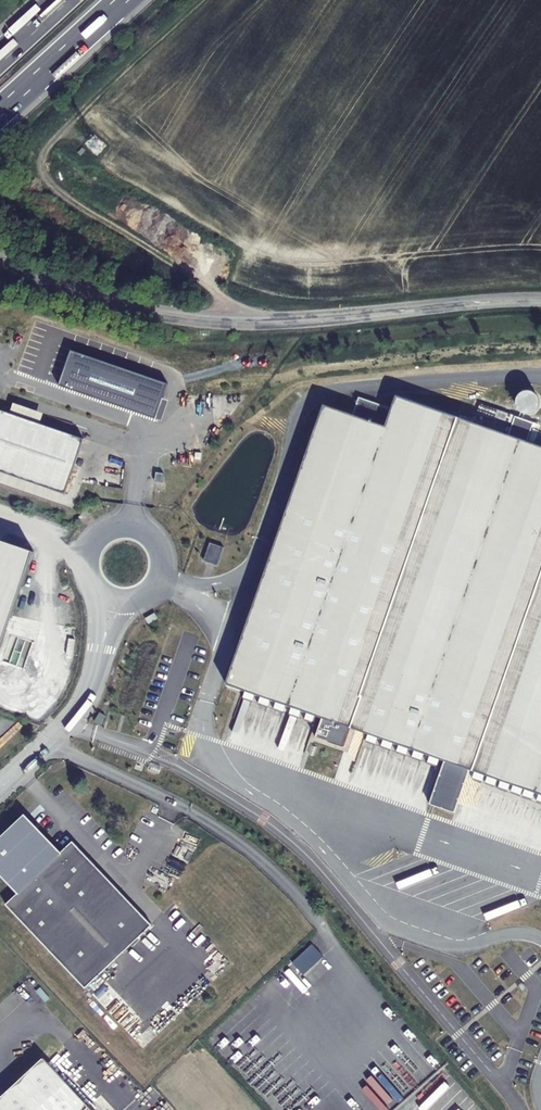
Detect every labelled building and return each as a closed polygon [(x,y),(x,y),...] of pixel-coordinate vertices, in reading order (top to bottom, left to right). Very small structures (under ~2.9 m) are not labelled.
[(520,389),(516,409),(535,413),(539,393),(520,389)] [(218,687),(540,799),(540,457),(387,403),(376,430),(314,411),(218,687)] [(63,502),(83,436),(0,406),(0,480),(63,502)] [(528,436),(533,422),(515,415),(510,429),(528,436)] [(35,552),(0,540),(0,650),(35,552)] [(204,560),(218,563),(222,545),(208,542),(204,560)] [(0,839),(0,873),(19,893),(6,905),(84,990),(152,927),(73,842),(60,855),(25,816),(0,839)] [(312,944),(292,962),(303,974),(322,956),(312,944)] [(44,1058),(0,1098),(0,1109),(92,1109),(44,1058)]
